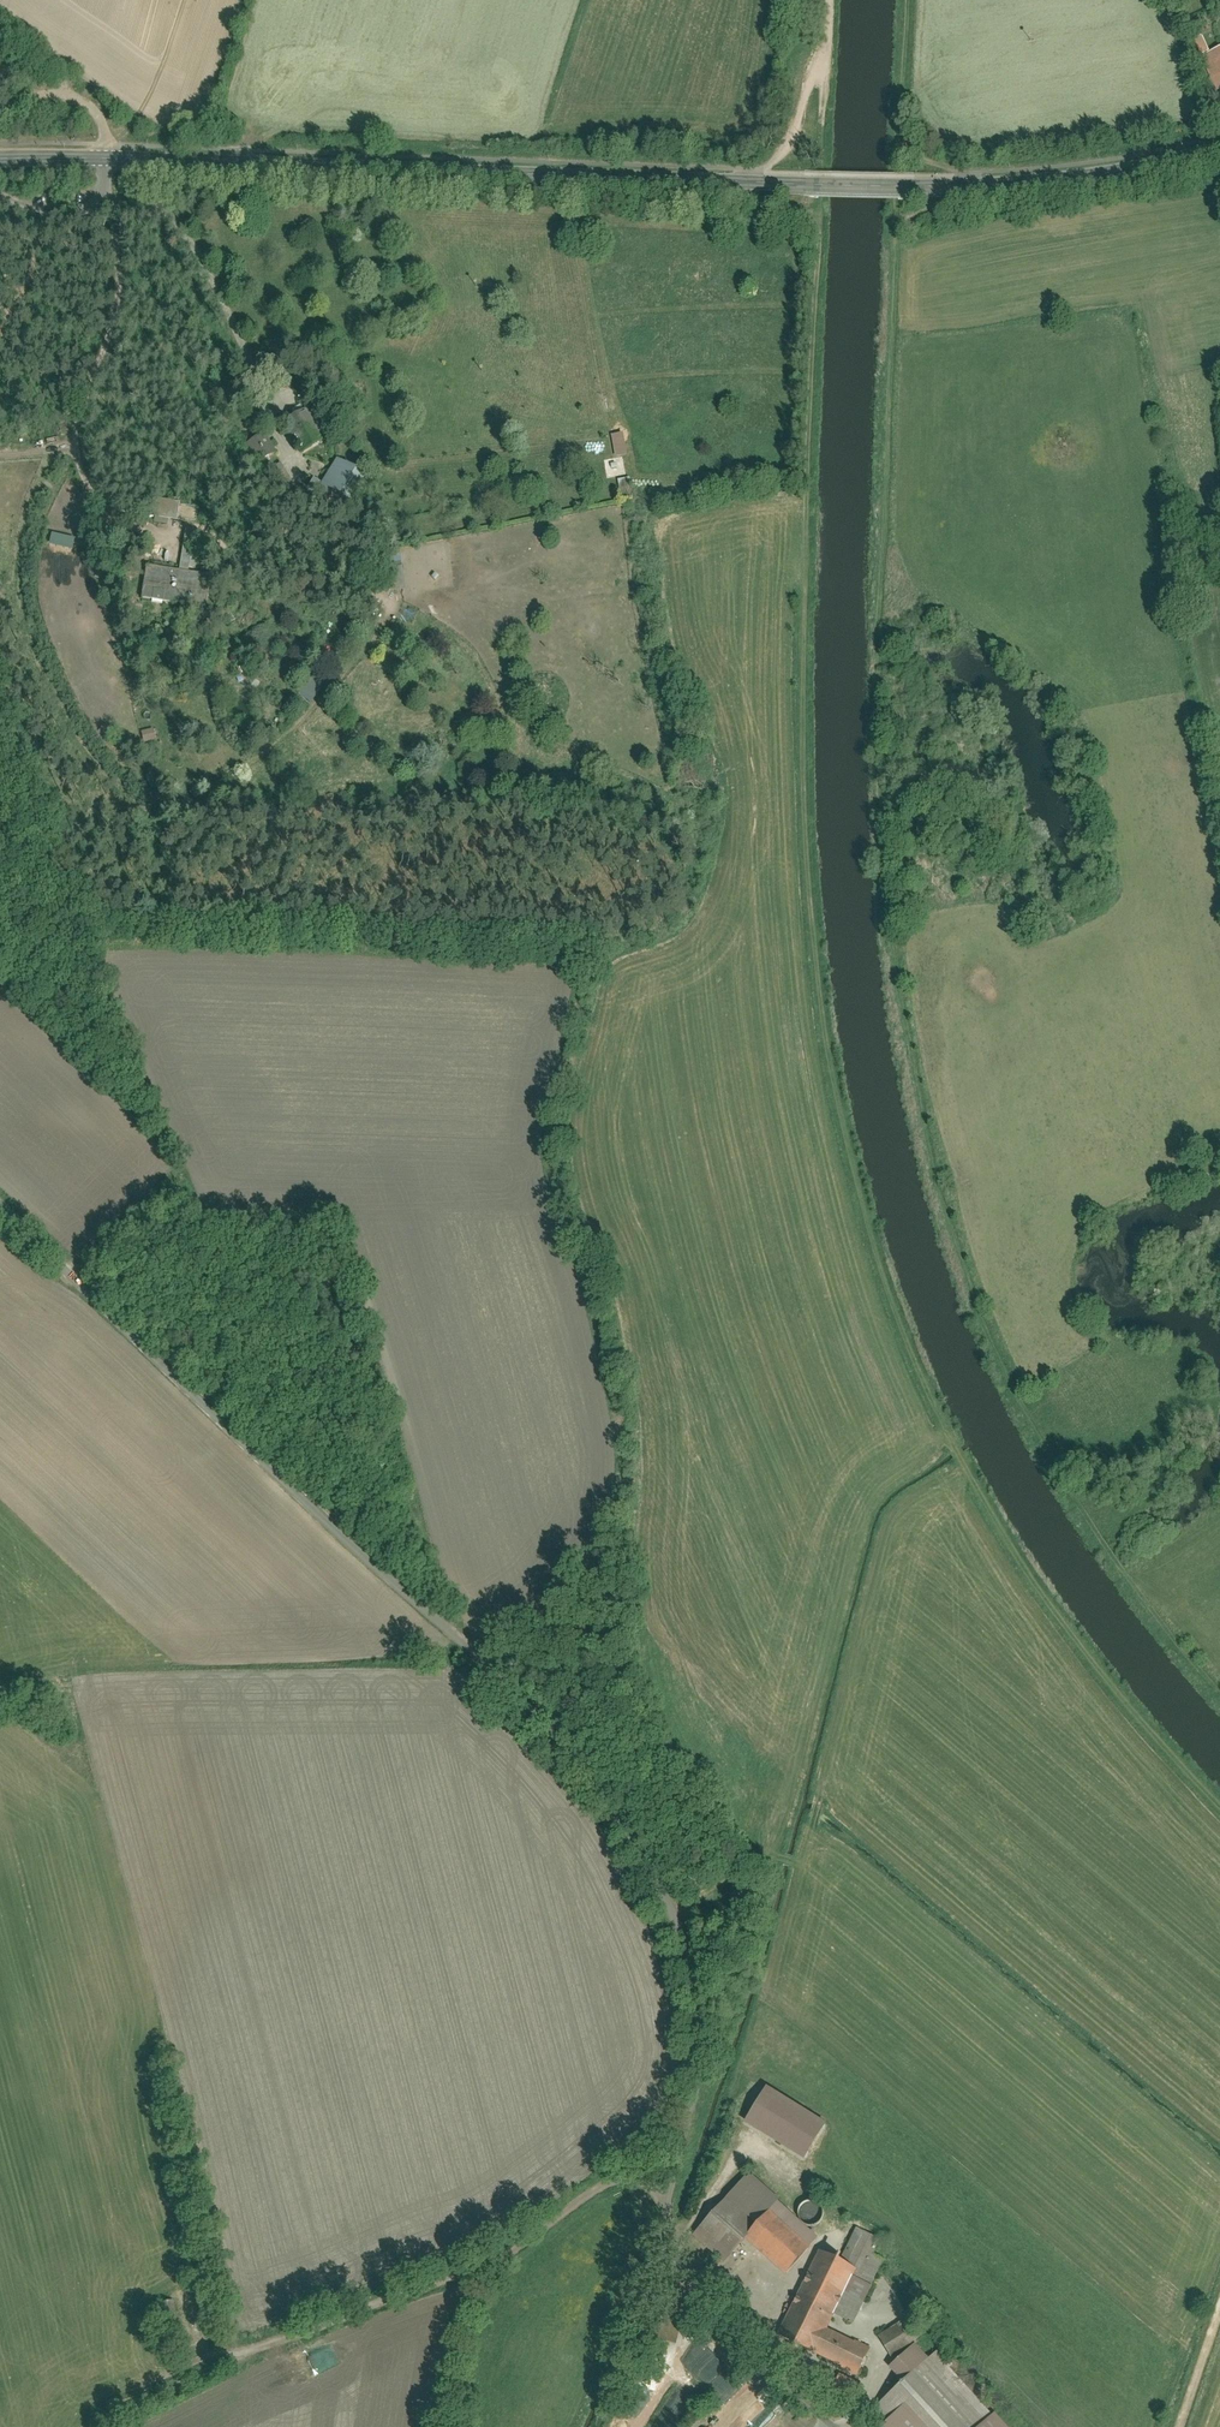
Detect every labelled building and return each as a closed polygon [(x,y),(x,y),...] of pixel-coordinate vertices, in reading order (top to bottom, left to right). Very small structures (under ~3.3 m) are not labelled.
[(1206,55),(1219,93),(1219,50),(1206,55)] [(307,411),(286,423),(303,451),(323,439),(307,411)] [(616,457),(629,456),(626,433),(613,434),(616,457)] [(265,435),(248,445),(259,462),(276,452),(265,435)] [(364,476),(339,461),(323,486),(327,488),(349,501),(364,476)] [(315,480),(310,488),(322,496),(327,488),(323,486),(315,480)] [(180,503),(158,500),(156,518),(177,521),(180,503)] [(195,574),(201,533),(186,531),(180,572),(195,574)] [(75,539),(53,534),(50,545),(72,550),(75,539)] [(180,572),(146,567),(142,599),(203,608),(208,575),(195,574),(180,572)] [(153,730),(142,733),(144,742),(155,739),(153,730)] [(822,2128),(769,2096),(753,2124),(806,2155),(822,2128)] [(813,2234),(747,2181),(704,2234),(727,2253),(743,2234),(786,2268),(813,2234)] [(825,2259),(788,2341),(857,2372),(869,2345),(834,2329),(859,2274),(825,2259)] [(880,2332),(888,2352),(921,2339),(913,2319),(880,2332)] [(936,2357),(881,2407),(900,2426),(1001,2426),(936,2357)] [(833,2394),(859,2402),(865,2382),(840,2375),(833,2394)]
